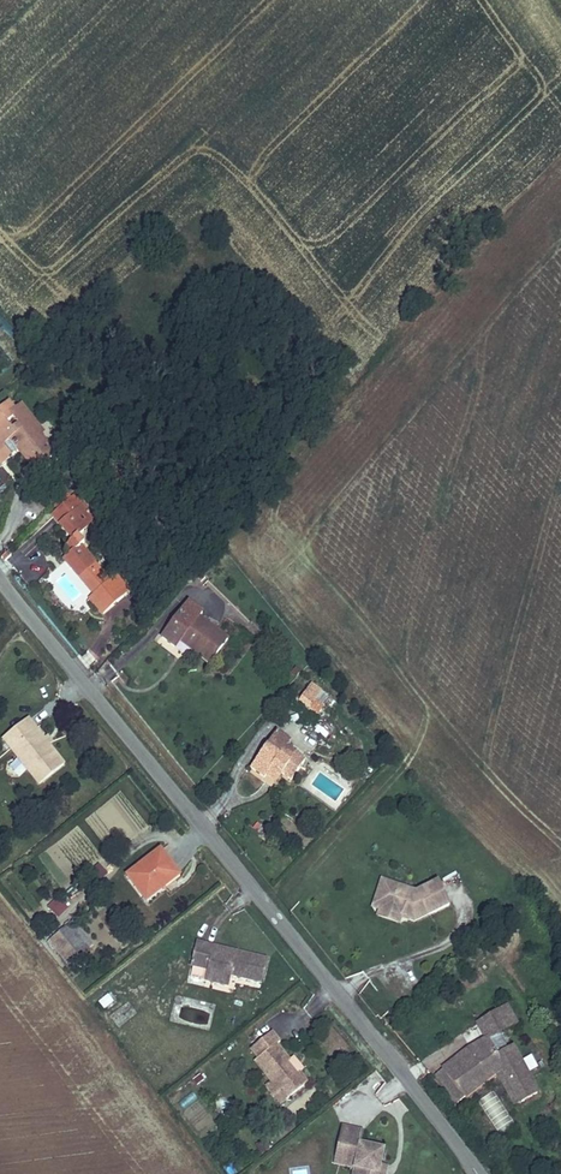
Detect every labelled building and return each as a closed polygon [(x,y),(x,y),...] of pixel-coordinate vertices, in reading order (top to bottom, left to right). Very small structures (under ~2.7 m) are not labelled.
[(21,470),(29,479),(60,453),(42,435),(46,431),(22,403),(15,407),(9,400),(0,408),(0,468),(11,459),(10,457),(17,451),(29,465),(21,470)] [(79,535),(98,518),(73,496),(50,515),(71,539),(65,545),(70,552),(63,559),(79,578),(92,567),(97,562),(89,553),(81,554),(77,549),(85,542),(79,535)] [(79,578),(88,588),(101,577),(92,567),(79,578)] [(108,571),(101,577),(88,588),(92,594),(87,598),(102,616),(131,591),(108,571)] [(161,638),(176,649),(181,643),(210,664),(230,639),(186,606),(161,638)] [(331,697),(311,683),(297,701),(319,716),(325,705),(333,709),(337,704),(329,699),(331,697)] [(17,747),(44,781),(66,763),(51,744),(54,741),(48,735),(45,738),(29,717),(1,739),(12,752),(17,747)] [(292,740),(276,730),(267,741),(287,747),(292,740)] [(272,768),(282,775),(292,781),(307,760),(287,747),(267,741),(248,767),(265,779),(266,777),(272,768)] [(17,747),(12,752),(39,785),(44,781),(17,747)] [(276,783),(282,775),(272,768),(266,777),(276,783)] [(161,847),(123,876),(146,903),(182,875),(161,847)] [(451,906),(438,880),(416,890),(381,878),(371,908),(378,911),(376,916),(399,924),(401,919),(414,923),(451,906)] [(225,903),(233,895),(225,887),(217,895),(225,903)] [(58,918),(69,908),(57,896),(47,907),(58,918)] [(92,945),(72,922),(46,945),(65,967),(92,945)] [(231,977),(261,983),(268,957),(196,941),(189,967),(207,970),(205,981),(229,987),(231,977)] [(108,993),(97,1001),(104,1009),(114,1001),(108,993)] [(519,1024),(509,1003),(474,1023),(484,1038),(433,1071),(457,1104),(465,1097),(466,1098),(497,1075),(514,1106),(540,1093),(514,1045),(499,1053),(490,1038),(519,1024)] [(263,1087),(279,1106),(310,1082),(301,1072),(305,1069),(294,1056),(291,1059),(278,1044),(281,1041),(274,1032),(249,1050),(257,1059),(252,1062),(270,1082),(263,1087)] [(372,1070),(361,1084),(375,1095),(387,1081),(372,1070)] [(183,1109),(198,1099),(192,1091),(177,1102),(183,1109)] [(352,1173),(387,1173),(388,1173),(380,1172),(386,1147),(362,1143),(365,1130),(341,1125),(331,1165),(353,1170),(352,1173)]
